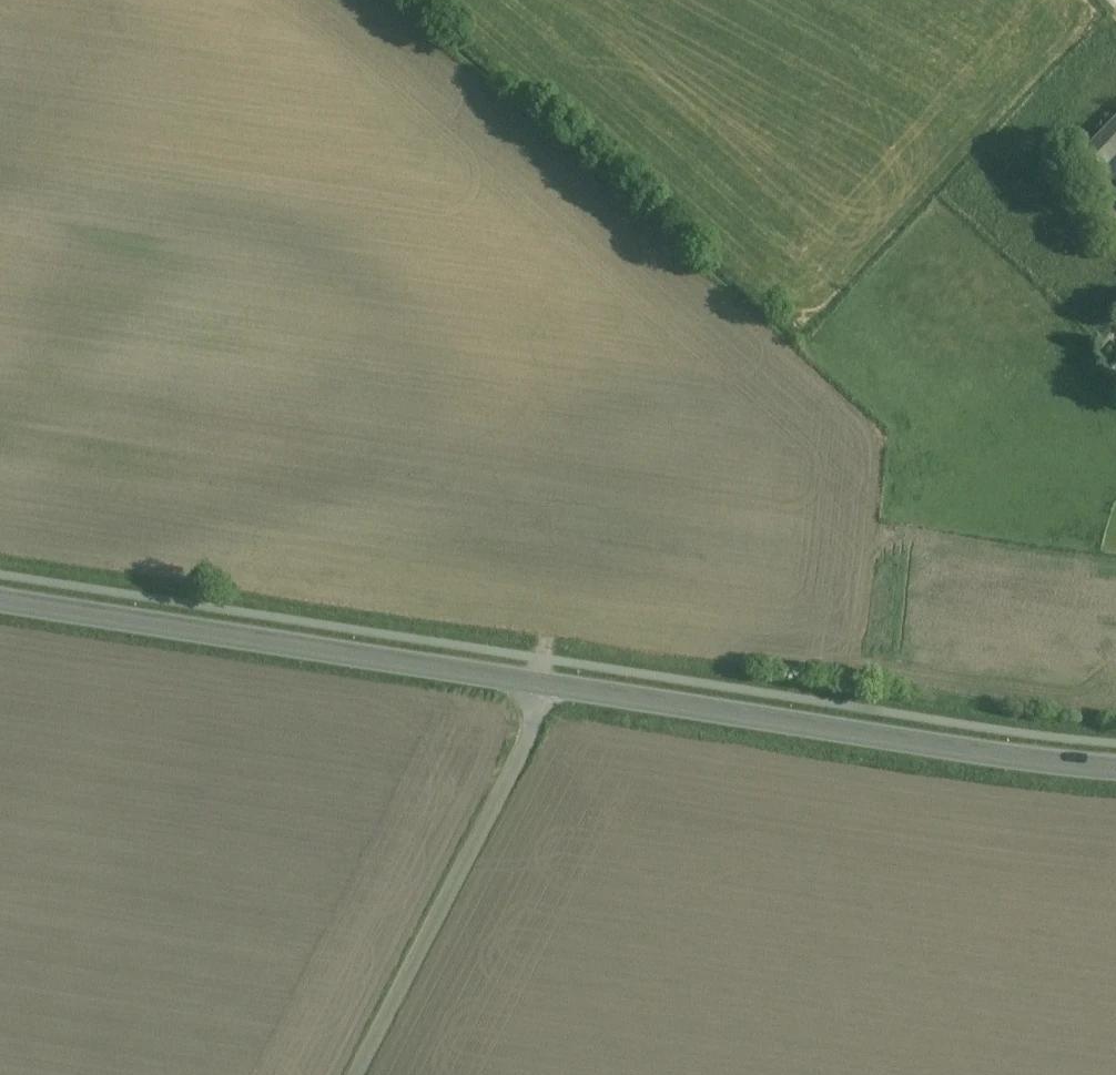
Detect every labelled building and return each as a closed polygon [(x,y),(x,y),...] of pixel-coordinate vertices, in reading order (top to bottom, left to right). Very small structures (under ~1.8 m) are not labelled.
[(1084,156),(1113,184),(1115,187),(1115,123),(1084,156)]
